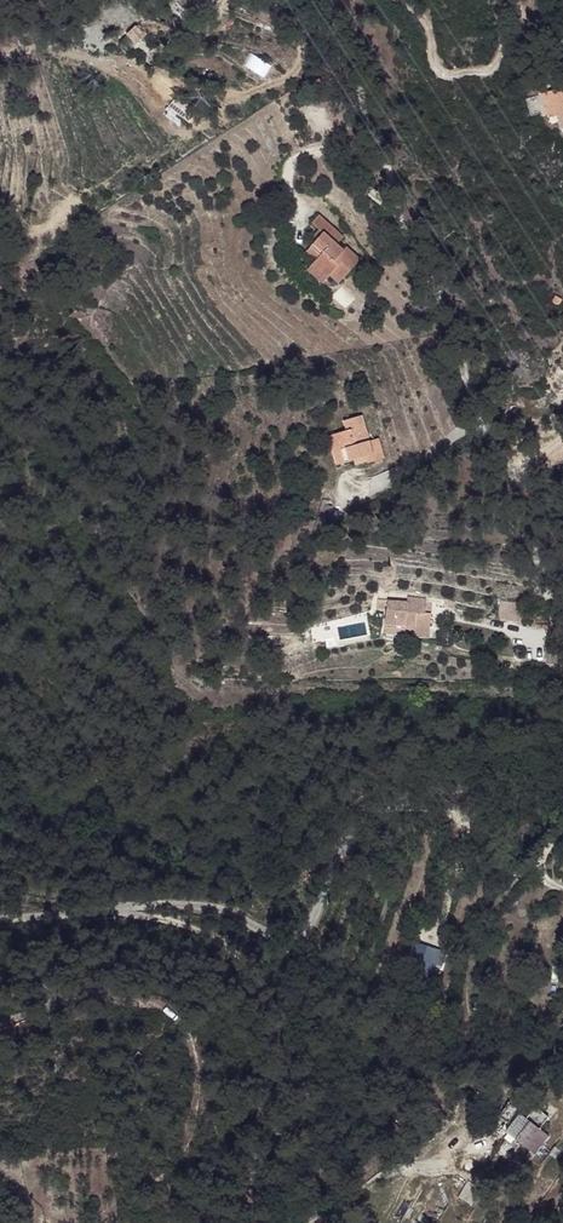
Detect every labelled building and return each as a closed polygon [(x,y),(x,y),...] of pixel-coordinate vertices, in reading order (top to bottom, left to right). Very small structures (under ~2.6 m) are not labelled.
[(143,33),(133,23),(125,31),(135,41),(143,33)] [(324,238),(301,215),(294,223),(301,230),(305,234),(298,241),(293,247),(302,256),(299,260),(297,262),(311,276),(313,274),(318,269),(328,278),(343,260),(328,247),(326,250),(319,244),(321,241),(324,238)] [(305,234),(301,230),(295,237),(298,241),(305,234)] [(302,256),(293,247),(289,252),(299,260),(302,256)] [(328,278),(318,269),(313,274),(323,283),(328,278)] [(351,445),(343,419),(328,424),(331,433),(325,435),(315,439),(320,457),(326,455),(330,468),(337,465),(348,461),(351,468),(366,463),(360,442),(351,445)] [(320,457),(315,439),(311,440),(321,471),(330,468),(326,455),(320,457)] [(8,517),(0,517),(0,531),(9,530),(8,517)] [(400,599),(389,594),(382,617),(400,623),(401,618),(395,615),(400,599)] [(425,607),(426,600),(409,594),(407,599),(401,597),(400,599),(425,607)] [(425,607),(400,599),(395,615),(401,618),(411,621),(425,626),(429,612),(423,611),(425,607)] [(431,602),(426,600),(425,607),(423,611),(429,612),(430,609),(431,602)] [(425,626),(411,621),(408,629),(407,632),(422,637),(422,634),(425,626)] [(432,945),(424,943),(421,961),(429,963),(432,945)] [(530,1129),(514,1114),(499,1133),(515,1146),(530,1129)]
